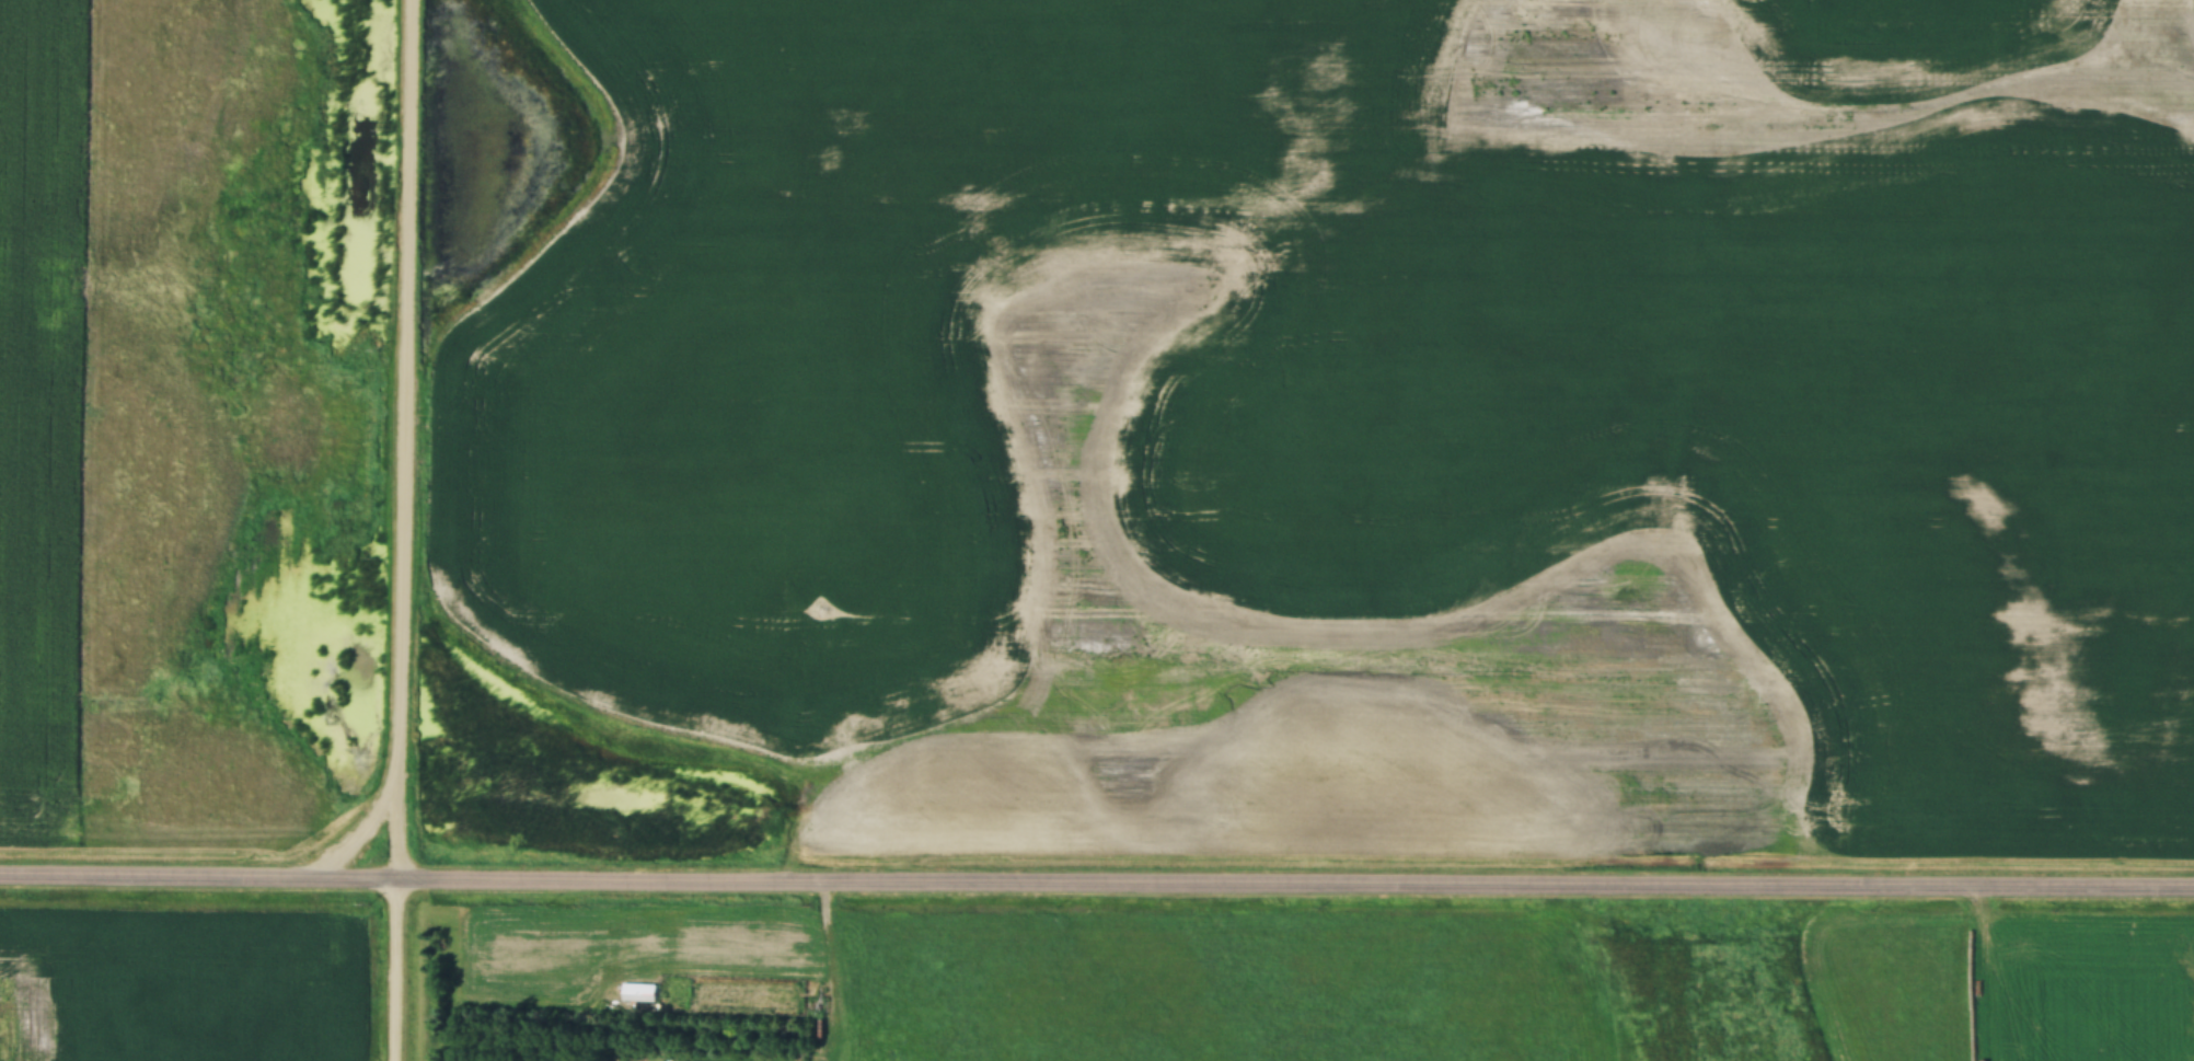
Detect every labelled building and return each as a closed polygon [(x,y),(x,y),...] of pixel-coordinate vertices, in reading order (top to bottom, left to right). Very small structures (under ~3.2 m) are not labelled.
[(655,1002),(655,984),(622,984),(622,1002),(655,1002)]
